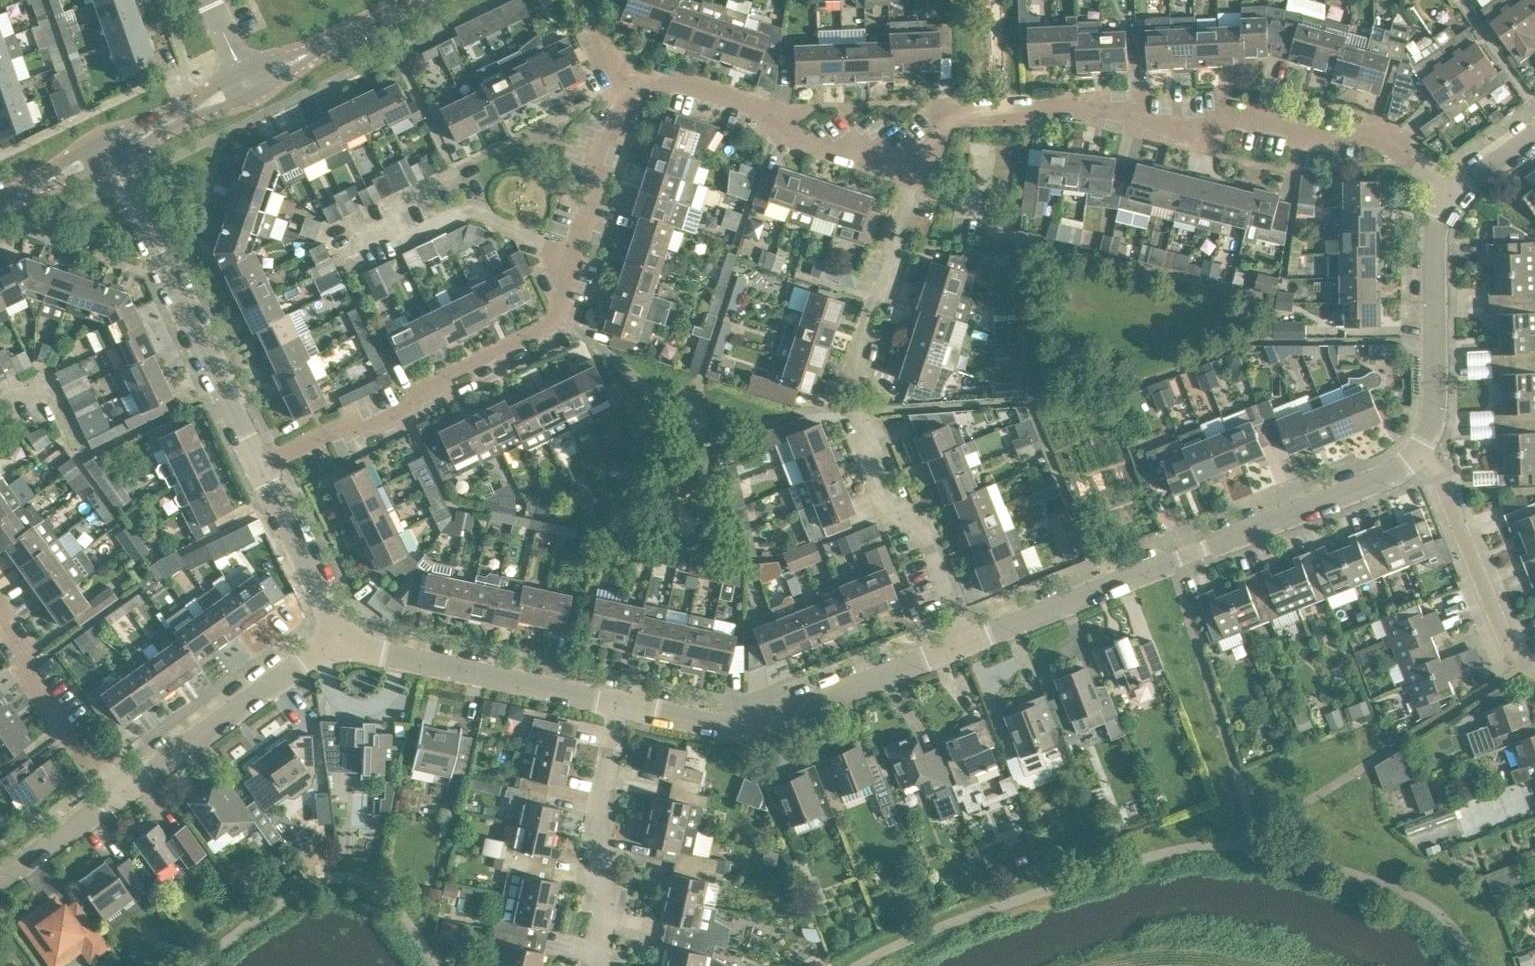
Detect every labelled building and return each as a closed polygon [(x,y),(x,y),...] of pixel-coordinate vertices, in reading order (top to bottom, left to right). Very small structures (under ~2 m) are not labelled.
[(41,0),(27,0),(28,4),(32,2),(40,24),(49,21),(41,0)] [(59,0),(50,0),(55,14),(63,11),(59,0)] [(136,10),(132,0),(98,0),(93,2),(101,23),(136,10)] [(526,10),(541,3),(540,0),(528,0),(523,3),(526,10)] [(651,0),(627,0),(620,20),(643,27),(651,0)] [(643,27),(665,34),(662,41),(663,42),(677,0),(651,0),(643,27)] [(701,3),(694,0),(690,0),(689,2),(683,0),(677,0),(663,42),(666,43),(667,47),(677,50),(680,47),(686,49),(701,3)] [(686,49),(694,52),(692,56),(706,61),(707,56),(709,56),(725,7),(706,0),(702,0),(702,3),(701,3),(686,49)] [(747,17),(746,16),(751,1),(747,0),(737,0),(734,10),(725,7),(709,56),(732,64),(747,17)] [(1021,40),(1029,40),(1031,65),(1034,65),(1035,70),(1045,69),(1044,65),(1055,64),(1053,25),(1041,26),(1041,16),(1038,16),(1035,16),(1033,14),(1028,9),(1027,8),(1026,5),(1026,2),(1027,0),(1019,0),(1021,40)] [(1327,19),(1326,18),(1325,4),(1312,0),(1308,0),(1305,13),(1303,12),(1291,53),(1289,60),(1313,66),(1327,19)] [(1528,17),(1516,0),(1494,0),(1481,9),(1501,36),(1528,17)] [(1534,12),(1534,0),(1516,0),(1528,17),(1534,12)] [(511,18),(526,10),(523,3),(508,10),(511,18)] [(1291,53),(1303,12),(1265,5),(1266,16),(1242,17),(1244,64),(1246,64),(1246,56),(1269,55),(1269,48),(1291,53)] [(63,36),(71,33),(80,30),(72,8),(63,11),(55,14),(63,36)] [(108,44),(143,32),(136,10),(101,23),(108,44)] [(1079,71),(1077,21),(1077,15),(1067,15),(1068,24),(1053,25),(1055,64),(1066,64),(1067,68),(1078,68),(1078,71),(1079,71)] [(483,31),(498,24),(495,16),(479,24),(483,31)] [(1195,66),(1196,66),(1194,16),(1170,17),(1172,67),(1182,67),(1184,71),(1194,70),(1195,66)] [(1218,26),(1196,27),(1195,16),(1194,16),(1196,66),(1220,65),(1218,26)] [(781,39),(781,27),(747,17),(732,64),(739,66),(739,71),(749,74),(751,70),(756,71),(759,60),(777,66),(781,39)] [(1148,68),(1172,67),(1170,17),(1146,18),(1148,68)] [(1220,65),(1244,64),(1242,17),(1241,18),(1241,25),(1218,26),(1220,65)] [(1534,51),(1534,27),(1528,17),(1501,36),(1513,53),(1505,58),(1512,68),(1534,51)] [(1348,37),(1349,32),(1348,32),(1350,26),(1327,19),(1313,66),(1335,73),(1332,80),(1334,81),(1347,36),(1348,37)] [(1101,31),(1100,31),(1100,20),(1077,21),(1079,71),(1082,71),(1082,76),(1094,76),(1093,71),(1103,70),(1101,31)] [(56,43),(50,26),(49,21),(40,24),(44,35),(35,38),(38,47),(47,44),(48,46),(56,43)] [(1402,60),(1404,52),(1404,51),(1411,25),(1394,21),(1391,30),(1374,25),(1371,38),(1357,87),(1381,94),(1391,57),(1402,60)] [(914,31),(916,70),(940,69),(939,57),(951,57),(950,23),(938,23),(938,30),(914,31)] [(463,41),(483,31),(479,24),(459,34),(463,41)] [(1468,28),(1458,35),(1451,25),(1435,37),(1460,74),(1487,55),(1468,28)] [(1128,69),(1128,49),(1127,30),(1101,31),(1103,70),(1128,69)] [(892,71),(916,70),(914,31),(890,32),(892,79),(893,79),(892,71)] [(149,68),(145,56),(151,54),(143,32),(108,44),(116,66),(119,65),(122,79),(149,68)] [(820,82),(843,81),(841,32),(818,33),(819,43),(818,43),(820,82)] [(866,41),(842,42),(842,32),(841,32),(843,81),(868,80),(866,41)] [(868,80),(892,79),(890,32),(866,33),(866,41),(868,80)] [(1357,87),(1371,38),(1349,32),(1348,37),(1347,36),(1334,81),(1357,87)] [(69,54),(77,51),(71,33),(63,36),(69,54)] [(550,55),(549,56),(547,51),(546,52),(537,33),(520,48),(544,97),(551,94),(549,90),(560,84),(562,88),(565,87),(550,55)] [(454,45),(463,41),(459,34),(437,44),(441,52),(440,52),(447,67),(462,61),(454,45)] [(1433,93),(1460,74),(1435,37),(1434,37),(1436,40),(1421,51),(1426,57),(1417,64),(1410,54),(1404,52),(1402,60),(1393,93),(1408,98),(1427,84),(1433,93)] [(9,59),(1,38),(0,38),(0,63),(9,59)] [(54,62),(62,59),(56,43),(48,46),(39,49),(43,61),(52,58),(54,62)] [(795,84),(820,82),(818,43),(793,44),(795,84)] [(425,59),(440,52),(441,52),(437,44),(421,52),(425,59)] [(550,55),(565,87),(586,77),(571,45),(550,55)] [(531,98),(533,102),(544,97),(520,48),(518,49),(519,52),(499,61),(520,104),(531,98)] [(1460,74),(1479,100),(1506,82),(1487,55),(1460,74)] [(16,81),(9,59),(0,63),(0,87),(16,81)] [(72,63),(78,79),(86,76),(80,60),(72,63)] [(520,104),(499,61),(498,62),(497,60),(477,70),(501,118),(507,115),(506,111),(520,104)] [(55,92),(72,86),(66,69),(57,72),(59,78),(51,80),(55,92)] [(1444,125),(1479,100),(1460,74),(1433,93),(1445,110),(1437,116),(1444,125)] [(24,102),(16,81),(0,87),(0,111),(24,102)] [(396,82),(376,93),(392,125),(402,120),(412,115),(415,121),(423,117),(415,101),(407,105),(396,82)] [(464,97),(462,98),(477,130),(479,129),(499,119),(482,84),(481,84),(483,88),(464,97)] [(79,108),(73,89),(72,86),(55,92),(58,101),(66,98),(71,111),(79,108)] [(350,95),(348,96),(366,132),(368,131),(388,121),(390,126),(392,125),(376,93),(375,93),(373,89),(359,96),(357,92),(350,95)] [(341,104),(330,109),(346,142),(366,132),(348,96),(340,100),(341,104)] [(428,105),(427,105),(439,129),(440,129),(447,125),(455,140),(477,130),(462,98),(449,104),(440,108),(437,101),(428,105)] [(25,106),(24,102),(0,111),(0,136),(32,125),(25,106)] [(311,124),(309,125),(325,157),(327,156),(347,147),(345,142),(346,142),(330,109),(329,110),(320,114),(322,118),(311,124)] [(1495,124),(1505,117),(1499,109),(1489,116),(1495,124)] [(655,142),(654,144),(698,158),(699,157),(699,156),(717,127),(719,128),(720,127),(675,112),(674,113),(676,114),(673,124),(662,120),(655,142)] [(294,127),(286,131),(304,168),(325,157),(309,125),(296,131),(294,127)] [(302,168),(304,168),(286,131),(265,141),(280,173),(300,164),(302,168)] [(279,174),(280,173),(265,141),(249,149),(245,160),(279,174)] [(647,165),(647,167),(691,181),(692,179),(696,167),(698,158),(654,144),(647,165)] [(1064,185),(1068,152),(1044,150),(1041,172),(1028,170),(1023,212),(1042,215),(1044,203),(1048,204),(1050,184),(1064,185)] [(1088,188),(1091,155),(1068,152),(1064,185),(1088,188)] [(1123,181),(1115,179),(1117,158),(1091,155),(1088,188),(1113,191),(1114,187),(1122,189),(1123,181)] [(418,164),(410,167),(405,157),(383,167),(386,172),(396,191),(424,177),(418,164)] [(241,158),(239,165),(243,167),(239,177),(239,179),(274,191),(274,188),(279,174),(245,160),(241,158)] [(1150,214),(1162,165),(1154,163),(1153,167),(1138,163),(1133,184),(1123,181),(1122,189),(1119,206),(1150,214)] [(752,177),(755,168),(740,164),(737,172),(752,177)] [(1176,207),(1185,175),(1172,172),(1173,167),(1162,165),(1150,214),(1153,202),(1176,207)] [(640,188),(639,190),(684,204),(688,206),(690,207),(697,183),(691,181),(647,167),(640,188)] [(786,221),(802,174),(778,167),(775,175),(763,171),(752,204),(765,208),(763,214),(786,221)] [(752,177),(737,172),(728,169),(727,193),(745,199),(752,177)] [(1527,177),(1534,188),(1523,196),(1534,213),(1534,171),(1527,177)] [(814,215),(824,182),(802,174),(786,221),(809,228),(813,215),(814,215)] [(1197,225),(1209,176),(1201,174),(1199,178),(1185,175),(1176,207),(1178,208),(1175,220),(1197,225)] [(1313,195),(1316,174),(1303,174),(1300,202),(1314,204),(1315,196),(1313,195)] [(1220,232),(1231,186),(1218,183),(1219,179),(1209,176),(1197,225),(1200,213),(1212,216),(1209,229),(1220,232)] [(230,189),(227,198),(266,212),(274,191),(239,179),(235,191),(230,189)] [(1345,205),(1380,205),(1380,180),(1345,180),(1345,205)] [(837,222),(847,189),(824,182),(814,215),(837,222)] [(375,185),(367,188),(374,202),(381,198),(375,185)] [(1246,225),(1256,188),(1247,186),(1246,190),(1231,186),(1220,232),(1221,232),(1224,219),(1246,225)] [(367,188),(359,192),(360,195),(365,206),(374,202),(367,188)] [(847,189),(837,222),(858,229),(855,238),(866,242),(870,243),(880,212),(867,208),(871,197),(861,193),(859,191),(852,188),(849,190),(848,189),(847,189)] [(1272,227),(1276,214),(1281,194),(1256,188),(1246,225),(1244,233),(1285,244),(1287,231),(1272,227)] [(336,201),(322,208),(323,209),(332,205),(338,219),(355,211),(350,199),(346,190),(333,196),(336,201)] [(633,211),(632,214),(639,216),(672,227),(681,230),(688,206),(684,204),(639,190),(633,211)] [(269,239),(276,216),(227,198),(224,208),(228,209),(224,223),(258,235),(269,239)] [(1313,212),(1314,204),(1300,202),(1299,211),(1313,212)] [(330,223),(338,219),(332,205),(323,209),(330,223)] [(1345,205),(1334,205),(1334,229),(1380,229),(1380,205),(1345,205)] [(737,222),(740,214),(725,209),(722,217),(737,222)] [(1528,241),(1528,233),(1511,224),(1511,219),(1498,212),(1499,225),(1494,225),(1494,227),(1495,227),(1496,243),(1487,243),(1488,261),(1497,261),(1498,274),(1534,273),(1534,241),(1528,241)] [(633,236),(632,238),(665,249),(666,247),(672,227),(639,216),(633,236)] [(318,230),(321,222),(305,217),(302,225),(318,230)] [(735,230),(737,222),(722,217),(720,226),(735,230)] [(763,222),(750,219),(745,235),(758,239),(763,222)] [(1056,239),(1060,222),(1052,220),(1048,237),(1056,239)] [(1056,239),(1064,241),(1069,224),(1060,222),(1056,239)] [(216,232),(213,239),(218,240),(253,251),(254,249),(258,235),(224,223),(220,233),(216,232)] [(465,231),(468,223),(466,223),(447,232),(456,251),(473,243),(478,245),(481,236),(465,231)] [(481,236),(484,229),(468,223),(465,231),(481,236)] [(315,238),(318,230),(302,225),(299,233),(315,238)] [(1342,254),(1376,254),(1376,243),(1382,242),(1380,230),(1380,229),(1334,229),(1330,229),(1331,254),(1342,254)] [(432,239),(424,243),(431,258),(439,255),(441,258),(454,252),(456,251),(447,232),(432,239)] [(1110,252),(1114,236),(1105,233),(1101,250),(1110,252)] [(1110,252),(1118,254),(1122,238),(1114,236),(1110,252)] [(1298,253),(1300,237),(1292,236),(1290,252),(1298,253)] [(625,259),(625,261),(658,271),(669,275),(669,273),(672,264),(661,261),(665,249),(632,238),(625,259)] [(218,240),(214,251),(220,265),(221,266),(253,251),(218,240)] [(314,258),(328,251),(324,243),(310,250),(314,258)] [(416,247),(403,253),(412,273),(425,266),(423,262),(431,258),(424,243),(416,247)] [(1163,266),(1167,249),(1159,247),(1155,264),(1163,266)] [(1163,266),(1171,268),(1176,251),(1167,249),(1163,266)] [(771,267),(776,252),(768,250),(763,265),(771,267)] [(253,251),(221,266),(227,279),(223,281),(227,289),(263,272),(253,251)] [(336,269),(332,259),(328,251),(314,258),(317,266),(309,270),(313,280),(336,269)] [(721,268),(730,270),(735,254),(726,251),(721,268)] [(776,252),(771,267),(779,270),(784,255),(776,252)] [(1295,269),(1298,253),(1290,252),(1288,268),(1295,269)] [(958,293),(959,290),(964,273),(975,273),(977,256),(950,253),(946,265),(931,261),(924,282),(958,293)] [(1342,277),(1377,278),(1376,254),(1342,254),(1342,267),(1329,267),(1329,276),(1342,276),(1342,277)] [(36,261),(25,296),(32,310),(38,312),(43,298),(53,267),(43,264),(45,260),(38,257),(36,261)] [(25,296),(36,261),(25,258),(10,265),(25,296)] [(1210,277),(1214,261),(1205,258),(1201,275),(1210,277)] [(817,278),(822,262),(815,259),(809,275),(817,278)] [(389,279),(396,275),(388,260),(382,263),(389,279)] [(1187,271),(1189,263),(1179,260),(1177,269),(1187,271)] [(612,280),(612,282),(651,294),(651,292),(654,283),(658,271),(625,261),(621,273),(615,272),(612,280)] [(1210,277),(1218,279),(1222,263),(1214,261),(1210,277)] [(825,280),(830,264),(822,262),(817,278),(825,280)] [(395,290),(389,279),(382,263),(363,273),(370,288),(375,300),(395,290)] [(1187,271),(1197,273),(1199,265),(1189,263),(1187,271)] [(25,296),(10,265),(0,270),(0,299),(4,306),(25,296)] [(493,277),(509,308),(531,297),(516,266),(493,277)] [(53,267),(43,298),(66,306),(67,306),(79,271),(78,271),(68,268),(67,272),(53,267)] [(724,286),(730,270),(721,268),(716,284),(724,286)] [(345,285),(343,282),(336,269),(313,280),(322,296),(329,293),(345,285)] [(90,314),(100,284),(85,278),(87,274),(79,271),(67,306),(90,314)] [(241,309),(273,294),(263,272),(227,289),(232,298),(236,297),(241,309)] [(1257,289),(1276,294),(1280,278),(1261,272),(1259,281),(1257,289)] [(1534,302),(1534,273),(1498,274),(1498,287),(1489,287),(1490,305),(1534,302)] [(739,294),(744,279),(736,276),(731,292),(739,294)] [(496,314),(509,308),(493,277),(473,286),(491,321),(498,318),(496,314)] [(1377,291),(1377,278),(1342,277),(1342,302),(1346,302),(1346,303),(1381,302),(1381,291),(1377,291)] [(612,282),(608,292),(614,294),(610,306),(643,317),(651,294),(612,282)] [(917,305),(916,307),(950,318),(950,316),(957,295),(958,293),(924,282),(924,285),(917,305)] [(100,318),(116,289),(118,285),(111,283),(109,287),(100,284),(90,314),(100,318)] [(474,292),(472,293),(468,284),(460,288),(464,297),(454,301),(471,336),(478,332),(476,328),(491,321),(473,286),(472,287),(474,292)] [(329,293),(333,301),(349,294),(345,285),(329,293)] [(98,327),(135,309),(127,293),(116,289),(100,318),(103,324),(97,327),(98,327)] [(843,301),(824,295),(809,290),(802,312),(836,323),(843,301)] [(734,310),(739,294),(731,292),(726,308),(734,310)] [(1277,301),(1294,304),(1296,293),(1288,292),(1288,295),(1278,294),(1277,301)] [(252,331),(284,315),(273,294),(241,309),(252,331)] [(668,320),(670,297),(660,296),(658,320),(668,320)] [(715,316),(720,300),(712,297),(707,313),(715,316)] [(992,307),(1009,306),(1009,297),(991,298),(992,307)] [(454,301),(441,308),(437,299),(428,303),(448,342),(459,337),(460,341),(471,336),(454,301)] [(1293,311),(1294,304),(1277,301),(1276,308),(1293,311)] [(1346,303),(1346,306),(1346,326),(1381,326),(1381,302),(1346,303)] [(1534,332),(1534,302),(1490,305),(1491,321),(1500,320),(1501,334),(1534,332)] [(426,353),(448,342),(428,303),(427,304),(431,312),(411,322),(426,353)] [(993,316),(1010,314),(1018,314),(1017,305),(1009,306),(992,307),(993,316)] [(610,306),(602,330),(612,333),(635,341),(636,341),(642,322),(643,317),(610,306)] [(366,329),(359,314),(355,307),(348,311),(358,333),(366,329)] [(914,329),(913,331),(946,342),(947,340),(954,319),(950,318),(916,307),(914,316),(918,318),(914,329)] [(114,346),(146,331),(135,309),(98,327),(107,348),(113,345),(114,346)] [(267,351),(308,330),(298,309),(284,316),(284,315),(252,331),(253,332),(257,330),(267,351)] [(795,335),(828,346),(836,323),(802,312),(798,326),(787,322),(783,332),(794,336),(795,335)] [(695,326),(692,334),(699,336),(708,339),(710,331),(715,316),(707,313),(702,328),(695,326)] [(411,322),(408,323),(404,314),(384,323),(388,332),(387,333),(404,369),(413,364),(411,360),(426,353),(411,322)] [(724,340),(729,325),(721,322),(716,338),(724,340)] [(1274,322),(1274,338),(1306,337),(1306,322),(1274,322)] [(376,350),(370,336),(366,329),(358,333),(369,354),(376,350)] [(269,376),(315,354),(314,353),(318,351),(308,330),(267,351),(273,364),(269,365),(272,373),(268,375),(269,376)] [(121,370),(157,353),(146,331),(114,346),(123,366),(120,367),(121,370)] [(902,353),(901,354),(906,355),(939,365),(947,367),(951,369),(951,367),(957,350),(958,346),(946,342),(913,331),(909,345),(905,343),(902,351),(902,353)] [(795,335),(794,336),(783,332),(776,354),(821,368),(828,346),(795,335)] [(1534,362),(1534,332),(1501,334),(1501,346),(1492,347),(1493,364),(1534,362)] [(694,352),(703,355),(708,339),(699,336),(694,352)] [(719,356),(724,340),(716,338),(711,354),(719,356)] [(46,361),(52,345),(44,342),(38,359),(46,361)] [(1356,353),(1356,344),(1339,344),(1339,353),(1356,353)] [(54,364),(60,348),(52,345),(46,361),(54,364)] [(1278,354),(1275,345),(1274,345),(1266,348),(1272,364),(1281,361),(1278,354)] [(1287,353),(1304,353),(1303,345),(1275,345),(1278,354),(1287,353)] [(1303,345),(1304,353),(1320,353),(1320,345),(1303,345)] [(15,355),(4,347),(0,349),(0,355),(1,356),(0,357),(0,363),(7,377),(32,365),(25,351),(15,355)] [(995,358),(1012,357),(1011,348),(994,349),(995,358)] [(386,372),(384,366),(376,350),(369,354),(379,375),(386,372)] [(132,391),(163,376),(156,362),(160,360),(157,353),(121,370),(132,391)] [(315,380),(325,375),(315,354),(269,376),(273,385),(277,383),(284,396),(315,380)] [(813,394),(821,368),(776,354),(776,356),(787,359),(783,372),(773,369),(770,379),(752,373),(747,389),(793,404),(798,389),(813,394)] [(906,355),(898,378),(909,381),(905,394),(918,399),(938,397),(942,383),(934,380),(939,365),(906,355)] [(995,366),(1012,365),(1012,357),(995,358),(995,366)] [(67,398),(90,388),(78,362),(73,364),(77,372),(59,381),(67,398)] [(1534,392),(1534,362),(1493,364),(1494,381),(1503,380),(1504,394),(1534,392)] [(59,381),(77,372),(73,364),(55,373),(59,381)] [(589,407),(591,406),(609,397),(594,365),(574,375),(589,407)] [(1213,387),(1220,383),(1215,369),(1207,372),(1213,387)] [(381,387),(391,382),(386,372),(379,375),(376,377),(377,379),(381,387)] [(1205,390),(1213,387),(1207,372),(1199,375),(1205,390)] [(587,408),(589,407),(574,375),(560,382),(557,376),(549,380),(567,417),(574,432),(578,433),(584,429),(586,424),(594,421),(587,408)] [(168,410),(164,401),(173,397),(163,376),(132,391),(141,411),(124,418),(125,421),(129,429),(168,410)] [(1374,389),(1374,378),(1349,376),(1349,382),(1343,384),(1348,398),(1361,429),(1383,421),(1370,389),(1372,388),(1372,389),(1374,389)] [(372,392),(381,387),(377,379),(367,383),(372,392)] [(1175,401),(1174,398),(1167,379),(1158,382),(1167,405),(1175,401)] [(326,403),(317,385),(315,380),(284,396),(294,418),(326,403)] [(565,418),(567,417),(549,380),(538,386),(540,391),(530,396),(550,439),(571,429),(565,418)] [(1023,381),(995,383),(996,397),(1024,395),(1023,381)] [(1159,408),(1167,405),(1158,382),(1149,386),(1151,394),(1153,393),(1159,408)] [(362,396),(372,392),(367,383),(358,388),(362,396)] [(77,418),(99,407),(90,388),(67,398),(77,418)] [(353,401),(362,396),(358,388),(349,392),(353,401)] [(343,406),(353,401),(349,392),(338,397),(343,406)] [(1534,422),(1534,392),(1504,394),(1504,406),(1495,407),(1496,424),(1534,422)] [(1324,444),(1338,438),(1325,407),(1320,395),(1311,398),(1315,410),(1303,414),(1318,451),(1326,448),(1324,444)] [(528,449),(550,439),(530,396),(508,407),(528,449)] [(1301,410),(1278,419),(1270,398),(1258,403),(1274,442),(1285,438),(1290,452),(1312,444),(1315,452),(1318,451),(1303,414),(1301,410)] [(1348,398),(1325,407),(1338,438),(1360,430),(1361,429),(1348,398)] [(528,449),(508,407),(504,399),(482,410),(503,453),(523,443),(526,450),(528,449)] [(1262,447),(1274,442),(1258,403),(1245,407),(1246,410),(1225,418),(1230,431),(1243,463),(1255,458),(1257,462),(1267,458),(1262,447)] [(1017,406),(1015,406),(1021,421),(1030,418),(1025,405),(1017,406)] [(98,415),(102,413),(99,407),(77,418),(80,424),(98,415)] [(481,463),(503,453),(482,410),(461,420),(481,463)] [(937,411),(908,413),(917,435),(913,437),(922,460),(955,447),(964,443),(955,420),(943,425),(937,411)] [(1230,431),(1228,432),(1222,417),(1203,425),(1209,440),(1208,440),(1222,476),(1230,472),(1229,468),(1243,463),(1230,431)] [(1032,441),(1038,439),(1030,418),(1021,421),(1014,424),(1020,438),(1014,440),(1017,448),(1033,442),(1032,441)] [(146,432),(155,450),(163,446),(169,460),(201,444),(200,444),(190,422),(177,428),(173,419),(146,432)] [(453,463),(458,474),(481,463),(461,420),(438,432),(439,435),(424,443),(438,471),(453,463)] [(120,433),(129,429),(125,421),(117,425),(120,433)] [(818,422),(794,432),(789,421),(763,431),(769,446),(788,439),(795,459),(828,446),(818,422)] [(1534,452),(1534,422),(1496,424),(1497,441),(1506,440),(1506,454),(1534,452)] [(112,438),(120,433),(117,425),(108,430),(112,438)] [(1203,425),(1178,435),(1180,440),(1184,450),(1186,449),(1200,484),(1199,480),(1211,475),(1212,479),(1222,476),(1208,440),(1209,440),(1203,425)] [(103,442),(112,438),(108,430),(99,434),(103,442)] [(51,441),(46,434),(33,443),(38,450),(51,441)] [(91,448),(103,442),(99,434),(87,440),(91,448)] [(1176,494),(1200,484),(1186,449),(1184,450),(1180,440),(1147,453),(1160,486),(1165,484),(1168,479),(1170,478),(1176,494)] [(968,467),(964,456),(973,452),(969,441),(964,443),(955,447),(922,460),(923,461),(927,459),(935,480),(968,467)] [(1033,442),(1017,448),(1020,456),(1036,450),(1033,442)] [(173,485),(211,466),(201,444),(169,460),(159,465),(156,469),(160,476),(165,477),(169,486),(172,484),(173,485)] [(788,487),(837,468),(828,446),(795,459),(804,481),(788,487)] [(1506,454),(1507,466),(1498,467),(1499,484),(1534,483),(1534,452),(1506,454)] [(106,492),(120,484),(99,455),(86,464),(106,492)] [(413,470),(428,463),(424,456),(410,463),(413,470)] [(58,467),(63,475),(77,465),(71,458),(58,467)] [(628,474),(633,467),(620,458),(615,465),(628,474)] [(438,485),(432,472),(428,463),(413,470),(418,479),(419,478),(425,491),(438,485)] [(735,464),(719,467),(721,475),(723,484),(739,480),(737,472),(735,464)] [(63,475),(68,481),(81,472),(77,465),(63,475)] [(624,481),(628,474),(615,465),(610,472),(624,481)] [(184,507),(222,488),(211,466),(173,485),(177,493),(174,498),(178,505),(182,506),(180,507),(181,509),(184,507)] [(376,487),(374,484),(365,466),(334,481),(345,503),(385,484),(384,483),(376,487)] [(944,503),(985,487),(985,486),(977,489),(968,467),(935,480),(944,503)] [(797,510),(846,491),(837,468),(788,487),(797,510)] [(1,475),(0,476),(0,491),(8,485),(1,475)] [(1035,493),(1050,487),(1047,479),(1032,485),(1035,493)] [(744,504),(741,489),(739,480),(723,484),(728,507),(744,504)] [(106,492),(117,509),(131,500),(120,484),(106,492)] [(355,525),(395,506),(389,494),(391,490),(387,484),(385,484),(345,503),(355,525)] [(12,511),(22,504),(8,485),(0,491),(0,521),(13,512),(12,511)] [(449,507),(446,500),(438,485),(425,491),(432,507),(431,507),(434,514),(449,507)] [(1038,501),(1053,495),(1059,492),(1055,485),(1050,487),(1035,493),(1038,501)] [(961,522),(994,509),(985,487),(944,503),(945,504),(949,502),(952,510),(956,508),(961,522)] [(191,530),(214,518),(232,510),(222,488),(184,507),(181,509),(191,530)] [(98,509),(106,503),(95,490),(88,495),(98,509)] [(846,491),(813,504),(821,526),(854,513),(846,491)] [(497,512),(499,504),(483,500),(481,509),(497,512)] [(1534,536),(1534,502),(1505,514),(1511,531),(1520,527),(1525,540),(1534,536)] [(106,503),(98,509),(108,523),(116,517),(106,503)] [(499,504),(497,512),(513,516),(514,514),(515,507),(499,504)] [(552,515),(553,507),(537,504),(535,512),(552,515)] [(749,528),(747,519),(744,504),(728,507),(734,531),(749,528)] [(45,518),(41,518),(32,505),(25,509),(22,505),(13,512),(0,521),(0,551),(5,547),(45,518)] [(589,523),(597,519),(590,505),(582,509),(589,523)] [(397,532),(397,531),(408,525),(404,517),(400,516),(395,506),(355,525),(366,547),(397,532)] [(449,507),(434,514),(439,523),(453,515),(449,507)] [(553,507),(552,515),(568,519),(570,510),(553,507)] [(1408,522),(1398,526),(1413,563),(1421,560),(1440,553),(1449,549),(1443,536),(1434,540),(1422,507),(1405,514),(1408,522)] [(966,546),(1003,531),(994,509),(961,522),(966,535),(962,537),(966,546)] [(461,529),(465,513),(457,511),(453,528),(461,529)] [(1058,538),(1074,532),(1066,511),(1050,518),(1058,538)] [(497,512),(495,521),(512,524),(513,516),(497,512)] [(470,531),(473,515),(465,513),(461,529),(470,531)] [(536,521),(529,519),(513,516),(512,524),(527,528),(535,529),(536,521)] [(19,567),(58,538),(51,529),(54,525),(48,518),(45,518),(5,547),(19,567)] [(213,561),(256,540),(258,545),(268,540),(257,519),(232,531),(219,538),(204,545),(208,554),(210,553),(212,558),(213,561)] [(560,526),(544,523),(536,521),(535,529),(542,531),(559,535),(560,526)] [(857,530),(846,535),(852,551),(862,547),(860,543),(880,535),(876,523),(857,530)] [(1413,563),(1398,526),(1384,532),(1381,523),(1367,529),(1385,575),(1413,563)] [(135,542),(141,537),(132,524),(125,529),(135,542)] [(564,547),(566,536),(574,538),(576,529),(560,526),(559,535),(556,546),(564,547)] [(734,531),(736,540),(751,536),(749,528),(734,531)] [(127,547),(135,542),(125,529),(118,535),(127,547)] [(1357,585),(1385,575),(1367,529),(1349,536),(1353,544),(1342,548),(1357,585)] [(1011,554),(1004,536),(1003,531),(966,546),(966,547),(970,545),(978,565),(974,567),(975,568),(1021,550),(1020,550),(1011,554)] [(407,576),(417,563),(408,553),(397,532),(366,547),(376,569),(386,564),(389,569),(395,575),(402,572),(407,576)] [(1066,559),(1083,552),(1074,532),(1058,538),(1066,559)] [(846,535),(837,538),(837,539),(843,554),(852,551),(846,535)] [(1534,569),(1534,536),(1525,540),(1529,551),(1521,555),(1528,572),(1534,569)] [(135,542),(145,555),(151,550),(141,537),(135,542)] [(28,589),(72,558),(58,538),(19,567),(26,576),(21,580),(28,589)] [(630,556),(633,540),(625,538),(621,554),(630,556)] [(638,558),(642,542),(633,540),(630,556),(638,558)] [(798,547),(806,565),(820,559),(813,541),(798,547)] [(138,560),(145,555),(135,542),(127,547),(138,560)] [(866,575),(863,576),(877,612),(882,609),(885,614),(896,609),(895,604),(899,603),(887,574),(894,571),(883,544),(873,548),(871,566),(873,572),(866,575)] [(189,552),(180,556),(186,564),(190,569),(212,558),(210,553),(208,554),(204,545),(189,552)] [(1357,585),(1342,548),(1329,554),(1325,545),(1310,551),(1328,597),(1357,585)] [(791,571),(806,565),(798,547),(784,553),(791,571)] [(676,566),(680,550),(671,549),(668,564),(676,566)] [(163,557),(156,562),(159,565),(166,575),(168,578),(185,565),(186,564),(180,556),(176,550),(163,557)] [(685,568),(688,552),(680,550),(676,566),(685,568)] [(984,591),(1016,578),(1029,573),(1021,550),(975,568),(984,591)] [(1301,607),(1328,597),(1310,551),(1293,558),(1297,566),(1286,570),(1301,607)] [(727,560),(718,559),(708,556),(702,577),(722,582),(727,560)] [(76,584),(75,583),(85,576),(72,558),(28,589),(34,598),(39,594),(47,605),(76,584)] [(739,562),(735,562),(727,560),(722,582),(739,585),(739,562)] [(752,578),(760,578),(760,561),(752,562),(752,578)] [(768,561),(760,561),(760,562),(760,578),(761,583),(776,577),(770,561),(768,561)] [(145,590),(166,575),(159,565),(156,562),(150,567),(155,573),(140,583),(145,590)] [(442,565),(439,577),(427,574),(416,565),(417,563),(407,576),(408,576),(392,596),(405,606),(409,600),(420,605),(420,607),(443,612),(450,579),(453,567),(442,565)] [(247,566),(227,580),(230,585),(256,620),(276,606),(270,598),(255,577),(247,566)] [(1301,607),(1286,570),(1273,576),(1269,567),(1255,573),(1273,618),(1301,607)] [(490,622),(500,578),(499,578),(498,574),(490,572),(486,576),(477,574),(475,584),(474,584),(466,617),(490,622)] [(1245,629),(1273,618),(1255,573),(1238,580),(1241,588),(1231,592),(1245,629)] [(854,620),(877,612),(863,576),(840,585),(854,620)] [(256,620),(230,585),(225,578),(206,591),(237,634),(256,620)] [(519,594),(498,589),(500,578),(490,622),(513,627),(522,586),(521,586),(519,594)] [(466,617),(474,584),(450,579),(443,612),(466,617)] [(840,585),(838,586),(837,586),(836,582),(817,591),(835,637),(857,628),(854,620),(840,585)] [(61,625),(88,605),(94,614),(118,598),(110,587),(89,602),(76,584),(47,605),(61,625)] [(538,624),(545,591),(522,586),(513,627),(516,627),(517,620),(538,624)] [(1245,629),(1231,592),(1217,597),(1214,589),(1197,596),(1210,629),(1207,631),(1211,643),(1245,629)] [(620,604),(618,603),(620,594),(598,590),(596,599),(595,598),(587,635),(612,640),(620,604)] [(217,648),(237,634),(206,591),(197,598),(207,612),(197,619),(217,648)] [(564,630),(571,597),(545,591),(538,624),(564,630)] [(813,645),(835,637),(817,591),(815,591),(819,601),(798,609),(813,645)] [(126,603),(131,610),(145,600),(140,592),(126,603)] [(798,609),(797,609),(791,595),(785,597),(782,602),(781,604),(772,608),(791,654),(813,645),(798,609)] [(1386,643),(1441,622),(1436,610),(1424,615),(1419,602),(1382,617),(1389,635),(1383,637),(1386,643)] [(117,621),(131,610),(126,603),(111,613),(117,621)] [(634,653),(641,617),(643,609),(620,604),(612,640),(633,645),(632,652),(634,653)] [(217,648),(197,619),(187,606),(167,621),(181,641),(182,640),(198,662),(217,648)] [(758,641),(748,644),(748,648),(749,670),(767,663),(789,655),(791,654),(772,608),(771,608),(774,618),(752,627),(758,641)] [(681,663),(691,613),(690,613),(687,627),(665,622),(657,658),(681,663)] [(704,668),(715,618),(691,613),(681,663),(683,663),(681,669),(696,672),(697,666),(704,668)] [(657,658),(665,622),(641,617),(634,653),(657,658)] [(732,636),(735,623),(715,618),(704,668),(728,673),(735,637),(732,636)] [(1400,664),(1438,649),(1432,635),(1445,631),(1441,622),(1386,643),(1388,648),(1393,645),(1400,664)] [(88,631),(97,644),(104,639),(94,626),(88,631)] [(95,646),(97,644),(88,631),(75,640),(85,653),(88,651),(95,661),(103,656),(95,646)] [(1150,674),(1163,668),(1152,640),(1139,645),(1135,637),(1104,649),(1109,661),(1105,662),(1109,674),(1113,672),(1118,686),(1127,683),(1129,687),(1137,684),(1138,685),(1141,683),(1140,683),(1152,678),(1150,674)] [(163,653),(161,654),(182,683),(184,682),(202,669),(202,668),(198,662),(182,640),(181,641),(163,653)] [(131,653),(130,653),(142,669),(162,697),(164,696),(182,683),(161,654),(160,655),(151,662),(143,651),(139,646),(132,652),(131,653)] [(1404,688),(1459,666),(1454,655),(1442,660),(1438,649),(1400,664),(1406,679),(1401,681),(1404,688)] [(1442,706),(1439,699),(1455,693),(1450,680),(1462,675),(1459,666),(1404,688),(1405,692),(1411,690),(1418,707),(1422,718),(1442,706)] [(1118,717),(1114,708),(1107,689),(1095,694),(1085,667),(1055,679),(1062,697),(1071,719),(1077,733),(1118,717)] [(123,682),(122,683),(143,711),(162,697),(142,669),(123,682)] [(116,674),(85,695),(93,706),(108,726),(118,719),(123,725),(143,711),(122,683),(116,674)] [(1022,709),(1005,716),(1011,732),(1020,756),(1033,751),(1040,768),(1057,761),(1050,744),(1046,732),(1057,728),(1052,713),(1044,694),(1019,704),(1022,709)] [(1534,735),(1534,734),(1516,741),(1512,730),(1533,722),(1524,697),(1485,711),(1490,724),(1474,729),(1472,731),(1470,733),(1469,735),(1469,737),(1469,740),(1472,746),(1476,756),(1512,743),(1534,735)] [(22,721),(15,712),(10,715),(5,708),(0,711),(0,737),(22,721)] [(558,722),(557,722),(534,717),(531,729),(529,739),(535,741),(532,754),(570,762),(575,738),(555,734),(558,722)] [(973,731),(945,742),(952,759),(947,761),(955,781),(956,783),(952,785),(958,801),(962,800),(967,812),(980,807),(978,803),(982,802),(985,800),(978,781),(975,773),(984,769),(985,770),(987,769),(987,768),(996,765),(989,747),(994,745),(991,737),(983,718),(970,723),(973,731)] [(362,727),(341,726),(339,726),(339,721),(320,720),(327,771),(331,771),(335,760),(341,750),(341,745),(350,745),(350,749),(350,752),(353,758),(354,761),(357,764),(361,764),(361,773),(383,774),(383,758),(390,758),(391,733),(374,733),(375,722),(363,721),(362,727)] [(14,754),(30,743),(24,734),(29,731),(22,721),(0,737),(0,779),(12,770),(5,760),(14,754)] [(464,775),(468,757),(472,737),(460,734),(421,725),(413,764),(435,769),(435,773),(451,776),(452,772),(464,775)] [(316,776),(314,754),(313,734),(299,735),(299,740),(291,746),(286,739),(247,767),(253,776),(244,782),(264,811),(285,796),(294,799),(311,785),(312,779),(315,777),(316,776)] [(950,785),(943,766),(935,747),(921,753),(914,735),(884,746),(901,788),(921,780),(927,794),(950,785)] [(1534,777),(1534,735),(1512,743),(1513,744),(1510,745),(1514,757),(1517,756),(1521,766),(1512,769),(1517,783),(1534,777)] [(703,771),(683,766),(686,750),(649,742),(643,770),(677,777),(675,789),(708,796),(711,785),(701,783),(702,780),(701,780),(703,771)] [(858,746),(825,759),(832,778),(838,794),(840,793),(870,781),(883,814),(896,810),(891,796),(888,787),(881,771),(874,753),(862,757),(858,746)] [(565,786),(570,762),(532,754),(527,778),(521,776),(519,788),(542,793),(545,782),(565,786)] [(8,788),(16,798),(20,795),(28,805),(64,780),(49,759),(32,771),(25,762),(12,770),(0,779),(0,794),(8,788)] [(12,770),(25,762),(25,761),(12,770)] [(834,815),(821,782),(814,764),(789,773),(791,779),(774,786),(790,825),(819,814),(821,820),(834,815)] [(1012,780),(1000,785),(1003,793),(1005,797),(1017,792),(1012,780)] [(255,821),(239,797),(227,781),(216,789),(213,784),(188,801),(215,838),(229,827),(235,835),(255,821)] [(1425,782),(1410,787),(1421,816),(1436,810),(1425,782)] [(542,793),(519,788),(507,785),(505,796),(510,797),(509,803),(515,804),(513,809),(520,811),(517,824),(555,832),(560,808),(540,804),(542,793)] [(317,789),(318,800),(330,799),(329,788),(317,789)] [(705,807),(708,796),(675,789),(672,800),(652,795),(647,820),(696,831),(701,806),(705,807)] [(891,796),(896,810),(902,807),(902,805),(903,804),(900,795),(899,796),(898,793),(891,796)] [(1454,807),(1405,824),(1411,839),(1459,821),(1454,807)] [(259,828),(261,831),(269,843),(281,835),(271,820),(259,828)] [(691,854),(696,831),(647,820),(642,843),(680,852),(691,854)] [(207,854),(200,845),(189,829),(171,841),(158,823),(133,841),(156,873),(181,855),(190,866),(207,854)] [(549,856),(555,832),(517,824),(514,839),(507,837),(503,841),(485,837),(481,853),(495,856),(534,864),(537,853),(549,856)] [(1079,840),(1090,845),(1097,833),(1086,827),(1079,840)] [(764,844),(776,847),(778,836),(767,833),(764,844)] [(1455,856),(1470,850),(1467,842),(1451,848),(1455,856)] [(764,849),(761,863),(776,865),(778,852),(764,849)] [(692,866),(716,872),(719,858),(695,852),(692,866)] [(534,865),(534,864),(495,856),(493,867),(501,870),(508,871),(502,895),(554,906),(559,882),(525,874),(527,863),(534,865)] [(151,888),(141,873),(129,857),(111,870),(105,861),(78,880),(88,893),(86,894),(105,920),(151,888)] [(731,861),(720,858),(718,868),(729,871),(731,861)] [(714,881),(716,872),(692,866),(690,877),(670,873),(665,897),(703,905),(708,879),(714,881)] [(1484,876),(1487,887),(1499,882),(1495,872),(1484,876)] [(548,930),(554,906),(502,895),(497,920),(494,922),(493,926),(495,929),(503,931),(526,936),(529,925),(548,930)] [(716,908),(703,905),(665,897),(660,921),(667,922),(664,933),(716,943),(727,945),(730,928),(713,919),(716,908)] [(20,922),(53,965),(59,965),(65,962),(58,952),(76,939),(83,949),(91,961),(110,948),(111,947),(86,913),(76,921),(65,905),(62,907),(57,900),(49,906),(46,903),(20,922)] [(457,924),(443,921),(440,935),(454,938),(457,924)] [(526,936),(503,931),(495,929),(490,950),(504,953),(502,965),(541,965),(544,952),(524,947),(526,936)] [(727,945),(716,943),(664,933),(662,945),(669,946),(665,965),(723,965),(725,962),(712,956),(714,945),(727,947),(727,945)] [(1517,956),(1520,965),(1528,965),(1534,964),(1530,951),(1517,956)]
